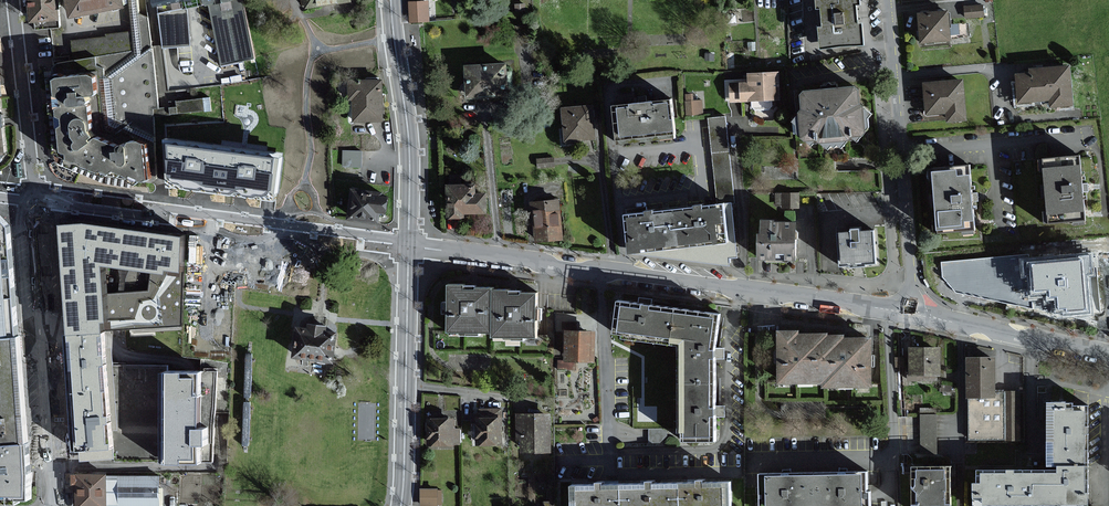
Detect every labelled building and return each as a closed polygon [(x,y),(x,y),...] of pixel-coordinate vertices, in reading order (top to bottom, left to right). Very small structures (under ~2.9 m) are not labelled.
[(31,22),(33,22),(34,30),(61,27),(60,20),(62,19),(60,0),(29,0),(31,22)] [(72,17),(129,6),(128,0),(69,0),(72,17)] [(163,47),(191,46),(189,7),(209,3),(208,0),(157,0),(163,47)] [(209,3),(220,65),(255,58),(244,0),(208,0),(209,3)] [(303,9),(353,3),(352,0),(302,0),(303,9)] [(817,6),(825,6),(826,26),(820,26),(822,49),(869,46),(867,23),(860,23),(858,3),(864,2),(864,0),(816,0),(817,6)] [(430,2),(410,2),(410,22),(430,22),(430,2)] [(964,4),(965,16),(983,14),(982,2),(964,4)] [(950,10),(919,13),(922,43),(953,40),(950,10)] [(508,64),(464,66),(466,99),(510,96),(508,64)] [(151,78),(151,103),(158,103),(158,65),(143,65),(144,78),(151,78)] [(1030,75),(1016,76),(1018,104),(1049,102),(1050,109),(1073,107),(1071,68),(1030,71),(1030,75)] [(56,78),(62,127),(95,118),(94,112),(91,94),(100,92),(97,72),(56,78)] [(780,73),(747,74),(748,83),(727,84),(728,103),(748,102),(748,111),(772,110),(772,101),(781,101),(780,73)] [(361,83),(348,83),(349,100),(354,100),(354,121),(385,121),(384,78),(361,79),(361,83)] [(965,79),(924,82),(926,115),(948,113),(949,124),(968,122),(965,79)] [(861,143),(871,132),(869,110),(863,110),(861,88),(804,93),(805,112),(800,112),(802,138),(814,147),(861,143)] [(703,97),(693,98),(693,91),(686,91),(686,112),(703,111),(703,97)] [(171,98),(171,110),(211,109),(211,97),(171,98)] [(674,135),(671,101),(611,107),(615,141),(674,135)] [(590,106),(562,108),(565,142),(593,139),(590,106)] [(114,140),(96,135),(95,118),(62,127),(63,133),(65,151),(73,150),(75,161),(103,171),(114,140)] [(709,120),(718,204),(723,203),(732,202),(735,202),(725,118),(709,120)] [(284,153),(166,139),(170,187),(204,191),(240,197),(267,200),(277,202),(284,153)] [(132,140),(131,146),(114,140),(103,171),(110,173),(116,169),(146,180),(153,177),(149,141),(132,140)] [(362,151),(342,150),(342,167),(362,167),(362,151)] [(1083,156),(1041,160),(1047,224),(1089,220),(1083,156)] [(554,158),(538,160),(539,168),(554,166),(554,158)] [(974,166),(933,169),(938,235),(979,232),(974,166)] [(473,185),(449,184),(449,219),(466,220),(466,214),(487,214),(488,192),(472,192),(473,185)] [(390,198),(379,197),(379,192),(351,189),(348,222),(379,225),(380,214),(389,215),(390,198)] [(776,206),(800,205),(800,190),(776,191),(776,206)] [(559,200),(530,204),(535,244),(564,240),(559,200)] [(737,257),(732,202),(723,203),(728,242),(635,254),(730,266),(730,258),(737,257)] [(629,254),(635,254),(728,242),(723,203),(718,204),(697,206),(648,213),(624,215),(629,254)] [(20,335),(17,299),(10,226),(1,216),(0,215),(0,337),(20,335)] [(802,223),(764,221),(762,262),(799,264),(802,223)] [(81,224),(57,226),(57,236),(61,280),(65,335),(105,332),(104,322),(108,321),(107,294),(105,268),(150,274),(166,276),(167,271),(183,272),(186,235),(176,234),(81,224)] [(855,232),(841,233),(843,265),(881,262),(878,230),(865,231),(865,228),(854,228),(855,232)] [(1095,277),(1092,253),(1029,259),(1019,260),(1021,278),(1027,278),(1029,301),(1044,300),(1044,305),(1051,304),(1052,317),(1058,319),(1092,316),(1089,277),(1093,277),(1095,277)] [(956,293),(1046,311),(1052,317),(1051,304),(1044,305),(1044,300),(1029,301),(1027,278),(1021,278),(1019,260),(1029,259),(1028,254),(941,262),(943,278),(956,293)] [(148,291),(107,294),(108,321),(104,322),(105,332),(181,326),(183,272),(167,271),(166,276),(150,274),(148,291)] [(449,332),(495,333),(496,290),(496,289),(477,289),(477,285),(450,285),(449,332)] [(522,293),(522,290),(496,290),(495,333),(495,339),(540,339),(540,294),(522,293)] [(615,333),(675,341),(679,307),(620,300),(615,333)] [(720,347),(723,313),(679,307),(675,341),(683,342),(684,382),(718,381),(720,347)] [(329,326),(310,324),(309,329),(298,328),(293,358),(334,364),(339,334),(328,332),(329,326)] [(597,331),(566,330),(565,361),(596,362),(597,331)] [(105,332),(65,335),(74,451),(79,450),(80,461),(114,459),(113,430),(119,430),(111,348),(106,348),(105,332)] [(843,339),(843,335),(827,336),(806,336),(797,336),(797,332),(777,332),(778,383),(822,383),(822,388),(871,387),(870,339),(855,339),(843,339)] [(20,335),(0,337),(0,499),(30,499),(30,481),(30,443),(30,437),(29,427),(24,372),(22,358),(20,335)] [(943,346),(909,346),(909,381),(938,381),(938,374),(943,374),(943,346)] [(996,392),(995,358),(968,359),(970,440),(1021,439),(1020,391),(996,392)] [(182,371),(165,371),(164,461),(203,462),(205,445),(209,445),(210,428),(203,426),(203,416),(204,371),(182,371)] [(718,440),(718,381),(684,382),(684,428),(685,440),(718,440)] [(1052,404),(1053,470),(1094,469),(1093,407),(1078,407),(1077,403),(1052,404)] [(920,451),(937,451),(937,412),(920,412),(920,451)] [(551,414),(517,416),(520,455),(554,452),(551,414)] [(441,417),(427,418),(428,446),(462,445),(461,428),(457,428),(456,417),(441,417)] [(502,417),(475,417),(476,446),(502,446),(502,417)] [(914,469),(914,505),(956,505),(955,468),(914,469)] [(1094,469),(1053,470),(982,471),(982,484),(982,505),(1094,505),(1094,469)] [(108,476),(108,473),(72,473),(72,482),(72,486),(77,486),(78,505),(109,505),(108,476)] [(816,475),(817,505),(871,505),(870,474),(816,475)] [(762,505),(817,505),(816,475),(762,476),(762,505)] [(162,476),(108,476),(109,505),(162,505),(162,476)] [(575,505),(629,505),(629,485),(575,485),(575,505)] [(629,485),(629,505),(683,505),(683,485),(629,485)] [(737,485),(683,485),(683,505),(737,505),(737,485)] [(420,488),(420,505),(443,505),(443,488),(420,488)]
